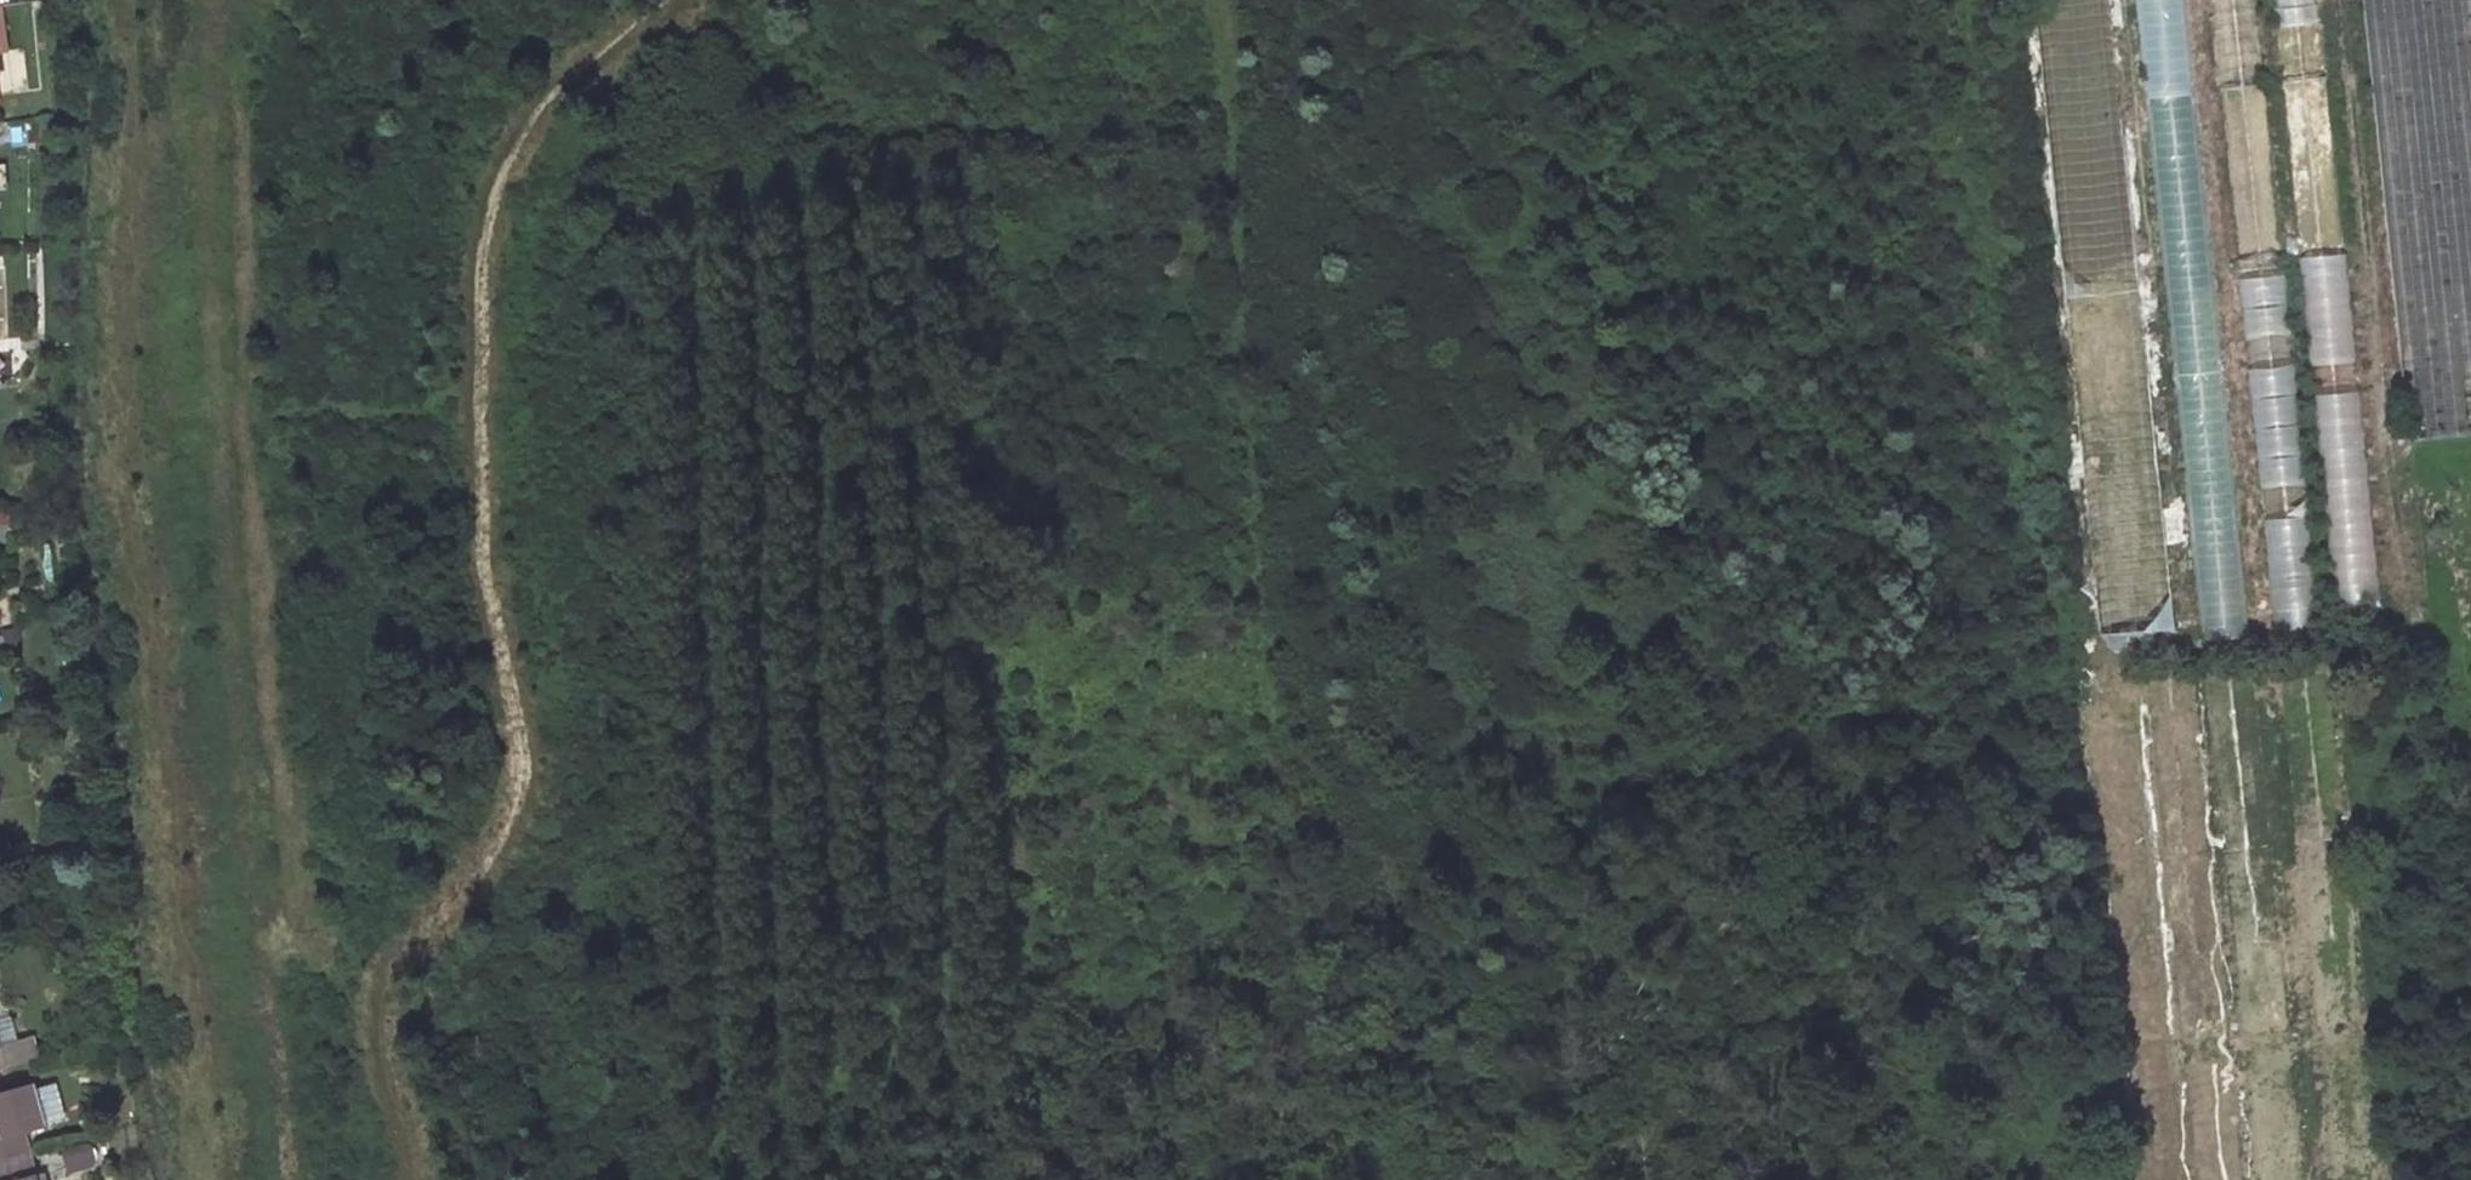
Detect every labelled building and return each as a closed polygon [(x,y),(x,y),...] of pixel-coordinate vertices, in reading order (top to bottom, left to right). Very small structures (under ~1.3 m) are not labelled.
[(2108,0),(2033,0),(2085,638),(2159,632),(2108,0)] [(2368,562),(2346,254),(2305,257),(2327,565),(2368,562)] [(2242,338),(2288,335),(2284,275),(2238,278),(2242,338)] [(2310,624),(2290,366),(2252,369),(2271,626),(2310,624)] [(7,511),(0,510),(0,532),(9,531),(7,511)] [(51,530),(54,514),(38,512),(35,527),(51,530)] [(9,531),(0,532),(0,542),(11,541),(9,531)] [(0,1019),(0,1044),(16,1040),(10,1016),(0,1019)] [(35,1059),(29,1036),(16,1040),(0,1044),(0,1069),(35,1059)] [(0,1084),(0,1091),(30,1083),(28,1076),(0,1084)] [(3,1137),(0,1138),(0,1161),(31,1152),(26,1131),(47,1125),(46,1123),(36,1087),(35,1081),(30,1083),(0,1091),(0,1128),(3,1137)] [(54,1082),(36,1087),(46,1123),(64,1118),(54,1082)] [(95,1162),(97,1157),(97,1153),(94,1146),(88,1144),(83,1144),(62,1149),(68,1172),(92,1166),(95,1162)] [(31,1152),(0,1161),(0,1179),(39,1179),(31,1152)]
